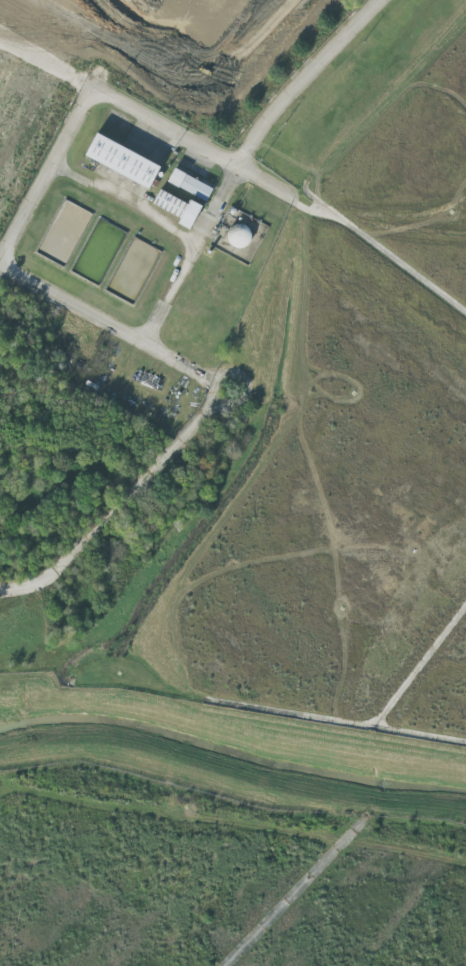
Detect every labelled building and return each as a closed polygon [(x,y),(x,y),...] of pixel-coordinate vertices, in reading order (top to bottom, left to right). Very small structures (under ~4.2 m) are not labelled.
[(150,188),(160,165),(95,135),(85,158),(150,188)] [(213,189),(174,168),(167,181),(206,202),(213,189)] [(191,230),(201,205),(190,201),(189,204),(159,191),(152,205),(181,217),(178,224),(191,230)] [(228,225),(228,248),(250,248),(250,226),(228,225)]
